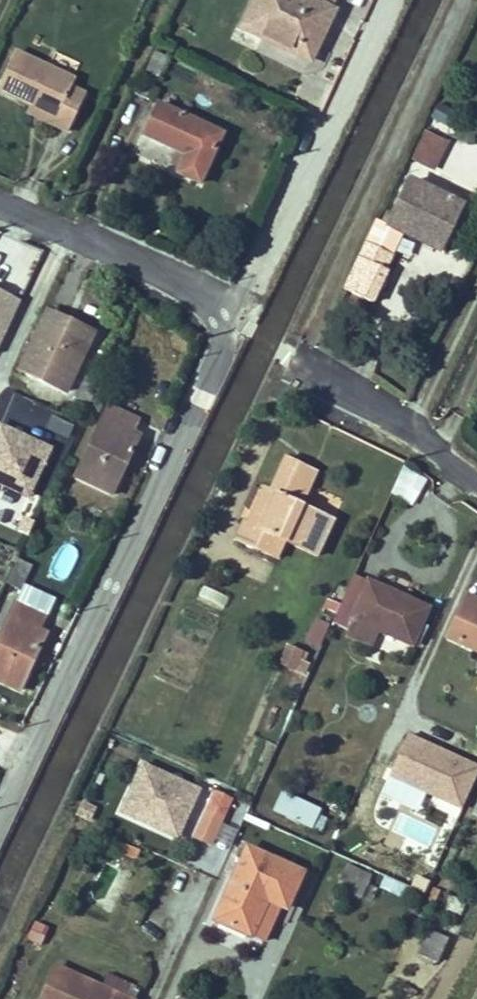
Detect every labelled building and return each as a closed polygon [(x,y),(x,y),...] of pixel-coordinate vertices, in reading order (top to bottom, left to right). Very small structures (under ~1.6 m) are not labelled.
[(241,28),(265,39),(267,35),(276,40),(274,44),(310,61),(334,11),(329,9),(333,0),(255,0),(241,28)] [(267,35),(265,39),(274,44),(276,40),(267,35)] [(135,93),(148,98),(167,56),(155,50),(135,93)] [(14,52),(0,83),(0,91),(30,105),(55,117),(52,124),(68,131),(85,95),(70,88),(74,80),(14,52)] [(447,127),(455,113),(438,104),(430,118),(447,127)] [(55,117),(30,105),(27,112),(52,124),(55,117)] [(221,134),(157,105),(144,135),(187,155),(180,169),(178,173),(199,183),(221,134)] [(443,140),(424,130),(410,159),(428,169),(443,140)] [(171,164),(180,169),(187,155),(178,151),(171,164)] [(382,222),(376,219),(343,289),(372,303),(387,271),(385,270),(403,233),(433,247),(446,220),(452,222),(460,205),(410,181),(394,216),(387,213),(382,222)] [(452,222),(446,220),(433,247),(444,252),(457,225),(452,222)] [(0,290),(0,346),(21,300),(0,290)] [(93,333),(73,323),(70,329),(63,326),(64,324),(46,315),(20,371),(65,392),(93,333)] [(70,329),(73,323),(66,320),(64,324),(63,326),(70,329)] [(75,401),(87,407),(99,383),(86,377),(75,401)] [(110,389),(100,384),(89,408),(99,412),(110,389)] [(109,407),(76,477),(112,494),(139,437),(131,433),(137,420),(109,407)] [(51,449),(0,425),(0,490),(2,486),(28,498),(51,449)] [(309,469),(285,458),(270,492),(254,526),(248,523),(243,521),(235,539),(276,558),(284,541),(317,556),(334,520),(301,505),(294,502),(309,469)] [(423,477),(403,468),(393,490),(413,499),(423,477)] [(294,502),(301,505),(316,472),(309,469),(294,502)] [(264,489),(248,523),(254,526),(270,492),(264,489)] [(18,560),(7,583),(21,589),(31,566),(18,560)] [(369,581),(354,575),(341,605),(336,614),(333,622),(350,629),(347,635),(374,647),(381,631),(414,646),(415,643),(420,646),(426,633),(420,631),(430,608),(376,585),(374,590),(367,587),(369,581)] [(376,585),(369,581),(367,587),(374,590),(376,585)] [(24,586),(16,604),(44,617),(53,599),(24,586)] [(202,586),(198,598),(225,608),(229,595),(202,586)] [(464,595),(445,636),(476,650),(476,601),(464,595)] [(327,598),(323,608),(336,614),(341,605),(327,598)] [(0,637),(0,682),(19,691),(46,634),(38,630),(44,617),(16,604),(0,637)] [(321,645),(329,622),(314,617),(306,641),(321,645)] [(295,670),(303,652),(288,645),(280,663),(295,670)] [(476,776),(476,767),(407,736),(389,776),(462,809),(476,776)] [(120,812),(176,837),(198,790),(141,764),(120,812)] [(205,808),(209,810),(196,837),(211,844),(232,798),(214,789),(205,808)] [(282,793),(274,810),(311,827),(317,814),(319,810),(282,793)] [(317,814),(311,827),(320,831),(326,818),(317,814)] [(247,847),(214,920),(251,937),(267,901),(279,906),(286,910),(303,872),(247,847)] [(371,875),(345,863),(335,884),(361,897),(371,875)] [(427,900),(434,903),(440,891),(433,888),(427,900)] [(452,896),(446,909),(460,916),(466,903),(452,896)] [(267,901),(251,937),(263,942),(279,906),(267,901)] [(437,961),(448,938),(429,930),(419,953),(437,961)] [(56,966),(41,998),(129,998),(102,987),(56,966)] [(129,998),(136,998),(141,989),(108,973),(102,987),(129,998)]
